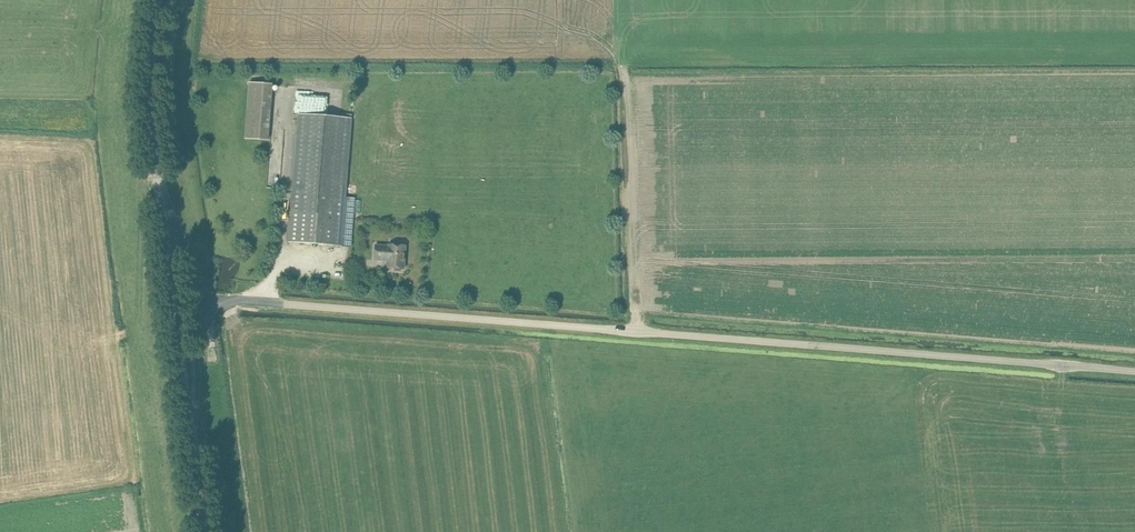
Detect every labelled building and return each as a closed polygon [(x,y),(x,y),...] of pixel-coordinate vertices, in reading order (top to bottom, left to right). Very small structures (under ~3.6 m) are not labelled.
[(255,129),(280,130),(283,73),(258,72),(255,129)] [(341,246),(351,119),(298,114),(288,242),(341,246)] [(278,174),(288,174),(289,136),(280,136),(278,174)] [(403,269),(405,246),(388,245),(388,247),(375,246),(374,260),(387,261),(387,268),(394,269),(395,271),(400,271),(401,269),(403,269)]
